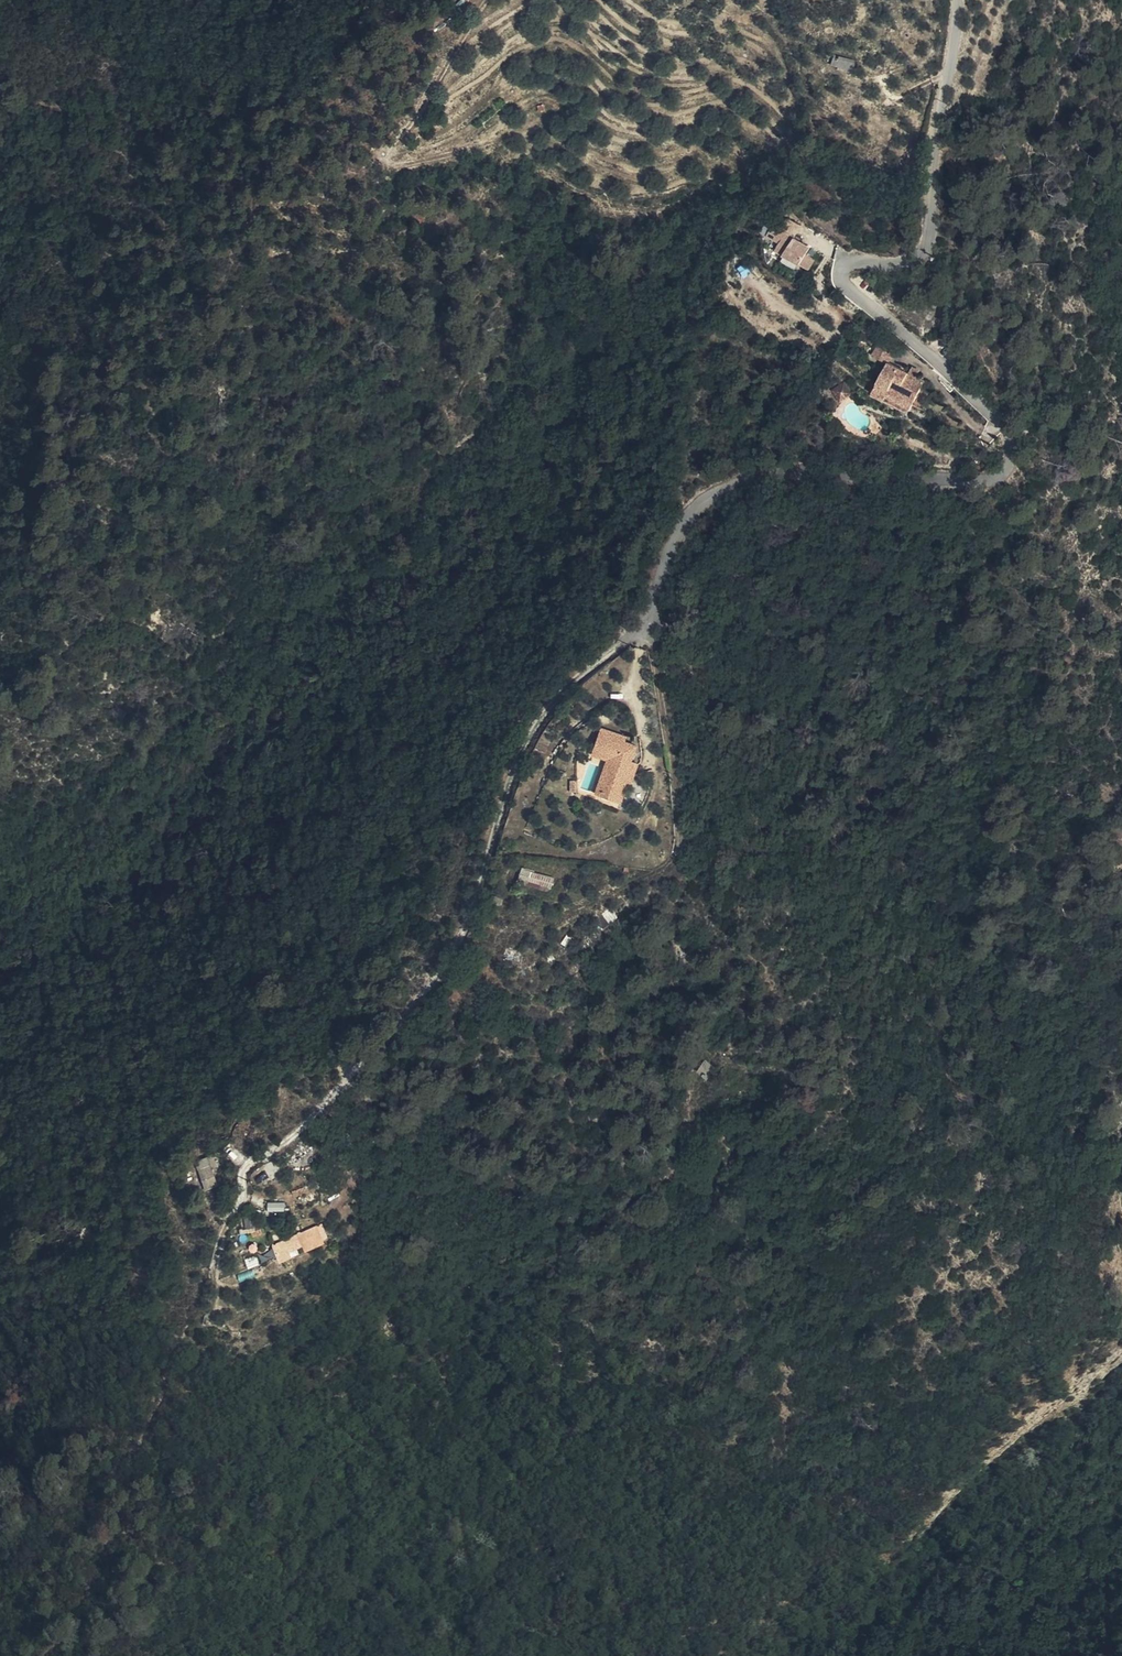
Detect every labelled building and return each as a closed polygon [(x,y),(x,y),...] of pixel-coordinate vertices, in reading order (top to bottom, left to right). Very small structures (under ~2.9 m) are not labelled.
[(833,57),(831,67),(850,70),(852,60),(833,57)] [(769,243),(802,262),(809,252),(800,245),(803,240),(767,218),(762,227),(773,235),(769,243)] [(735,272),(745,278),(750,270),(740,264),(735,272)] [(910,370),(901,366),(882,356),(867,387),(879,393),(884,384),(899,392),(901,388),(910,394),(920,376),(910,370)] [(903,360),(901,366),(910,370),(913,365),(903,360)] [(837,402),(851,392),(843,381),(829,391),(837,402)] [(590,748),(607,754),(628,762),(635,740),(625,737),(623,742),(619,741),(616,750),(609,751),(603,746),(609,727),(599,723),(590,748)] [(626,732),(609,727),(603,746),(609,751),(616,750),(619,741),(623,742),(625,737),(626,732)] [(628,762),(607,754),(600,769),(605,771),(598,791),(617,797),(631,763),(628,762)] [(519,870),(517,886),(550,891),(553,874),(519,870)] [(703,1078),(713,1066),(705,1060),(695,1072),(703,1078)] [(196,1161),(203,1190),(216,1186),(209,1157),(196,1161)] [(278,1264),(302,1254),(301,1253),(329,1241),(321,1223),(270,1246),(278,1264)]
